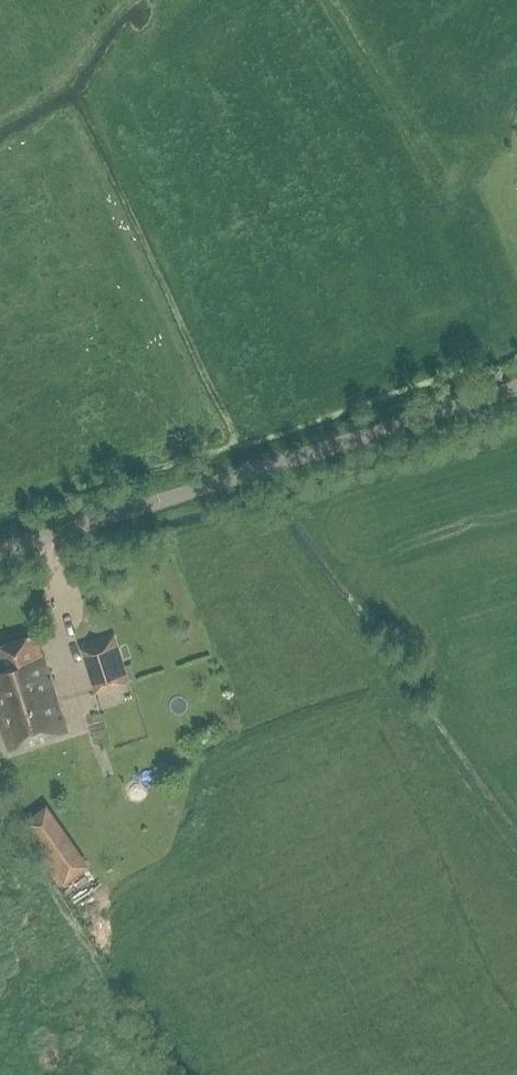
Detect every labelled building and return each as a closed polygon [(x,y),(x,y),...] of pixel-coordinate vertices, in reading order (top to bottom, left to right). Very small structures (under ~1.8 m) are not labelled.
[(5,669),(0,671),(0,726),(8,750),(66,732),(43,658),(42,658),(35,635),(0,646),(0,653),(5,669)] [(131,682),(116,635),(82,645),(97,693),(131,682)] [(89,862),(46,801),(17,821),(59,883),(89,862)]
